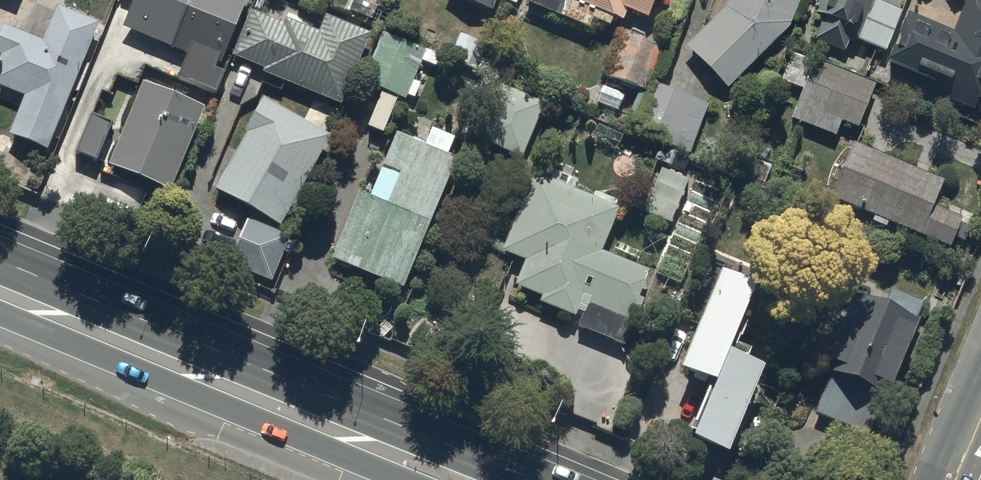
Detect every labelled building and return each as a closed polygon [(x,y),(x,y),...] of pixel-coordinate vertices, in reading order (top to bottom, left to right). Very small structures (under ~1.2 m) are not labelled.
[(193,0),(135,0),(123,29),(173,49),(193,0)] [(173,49),(188,56),(178,80),(216,95),(225,74),(216,70),(218,64),(221,65),(248,0),(193,0),(173,49)] [(493,12),(498,0),(460,0),(493,12)] [(648,21),(656,0),(526,0),(524,4),(589,30),(593,22),(610,29),(614,20),(623,24),(628,12),(648,21)] [(728,90),(790,29),(802,0),(729,0),(725,10),(687,49),(728,90)] [(845,54),(851,40),(858,43),(876,0),(820,0),(814,14),(825,19),(815,42),(845,54)] [(908,15),(887,65),(934,85),(930,95),(974,113),(980,97),(980,1),(979,0),(968,0),(953,34),(908,15)] [(10,136),(48,152),(99,25),(57,8),(43,43),(4,27),(0,37),(0,57),(2,57),(0,61),(0,88),(25,98),(10,136)] [(263,74),(342,107),(371,35),(326,17),(319,33),(285,19),(283,25),(252,12),(233,57),(265,70),(263,74)] [(363,83),(405,101),(425,53),(383,35),(363,83)] [(487,47),(460,35),(450,59),(477,70),(487,47)] [(623,37),(607,79),(647,94),(663,52),(623,37)] [(816,62),(792,121),(836,138),(842,123),(858,130),(876,86),(816,62)] [(143,84),(109,167),(171,192),(205,109),(143,84)] [(692,153),(709,107),(654,86),(637,133),(692,153)] [(481,144),(522,160),(545,104),(504,88),(481,144)] [(624,97),(601,89),(594,106),(617,115),(624,97)] [(216,191),(281,228),(331,139),(264,100),(245,134),(248,135),(216,191)] [(92,116),(77,154),(98,163),(113,125),(92,116)] [(359,196),(332,261),(404,291),(458,161),(397,136),(370,201),(359,196)] [(831,201),(950,251),(963,221),(934,209),(945,184),(854,147),(831,201)] [(645,213),(672,225),(689,183),(662,172),(645,213)] [(540,305),(575,320),(582,304),(588,306),(578,329),(625,348),(656,277),(602,255),(620,212),(536,176),(503,254),(527,264),(516,289),(542,300),(540,305)] [(230,267),(272,284),(291,239),(249,222),(230,267)] [(694,446),(729,461),(765,373),(730,359),(757,293),(721,278),(681,376),(717,390),(694,446)] [(835,365),(816,411),(869,433),(888,387),(892,389),(928,303),(892,288),(886,304),(857,291),(827,361),(835,365)]
